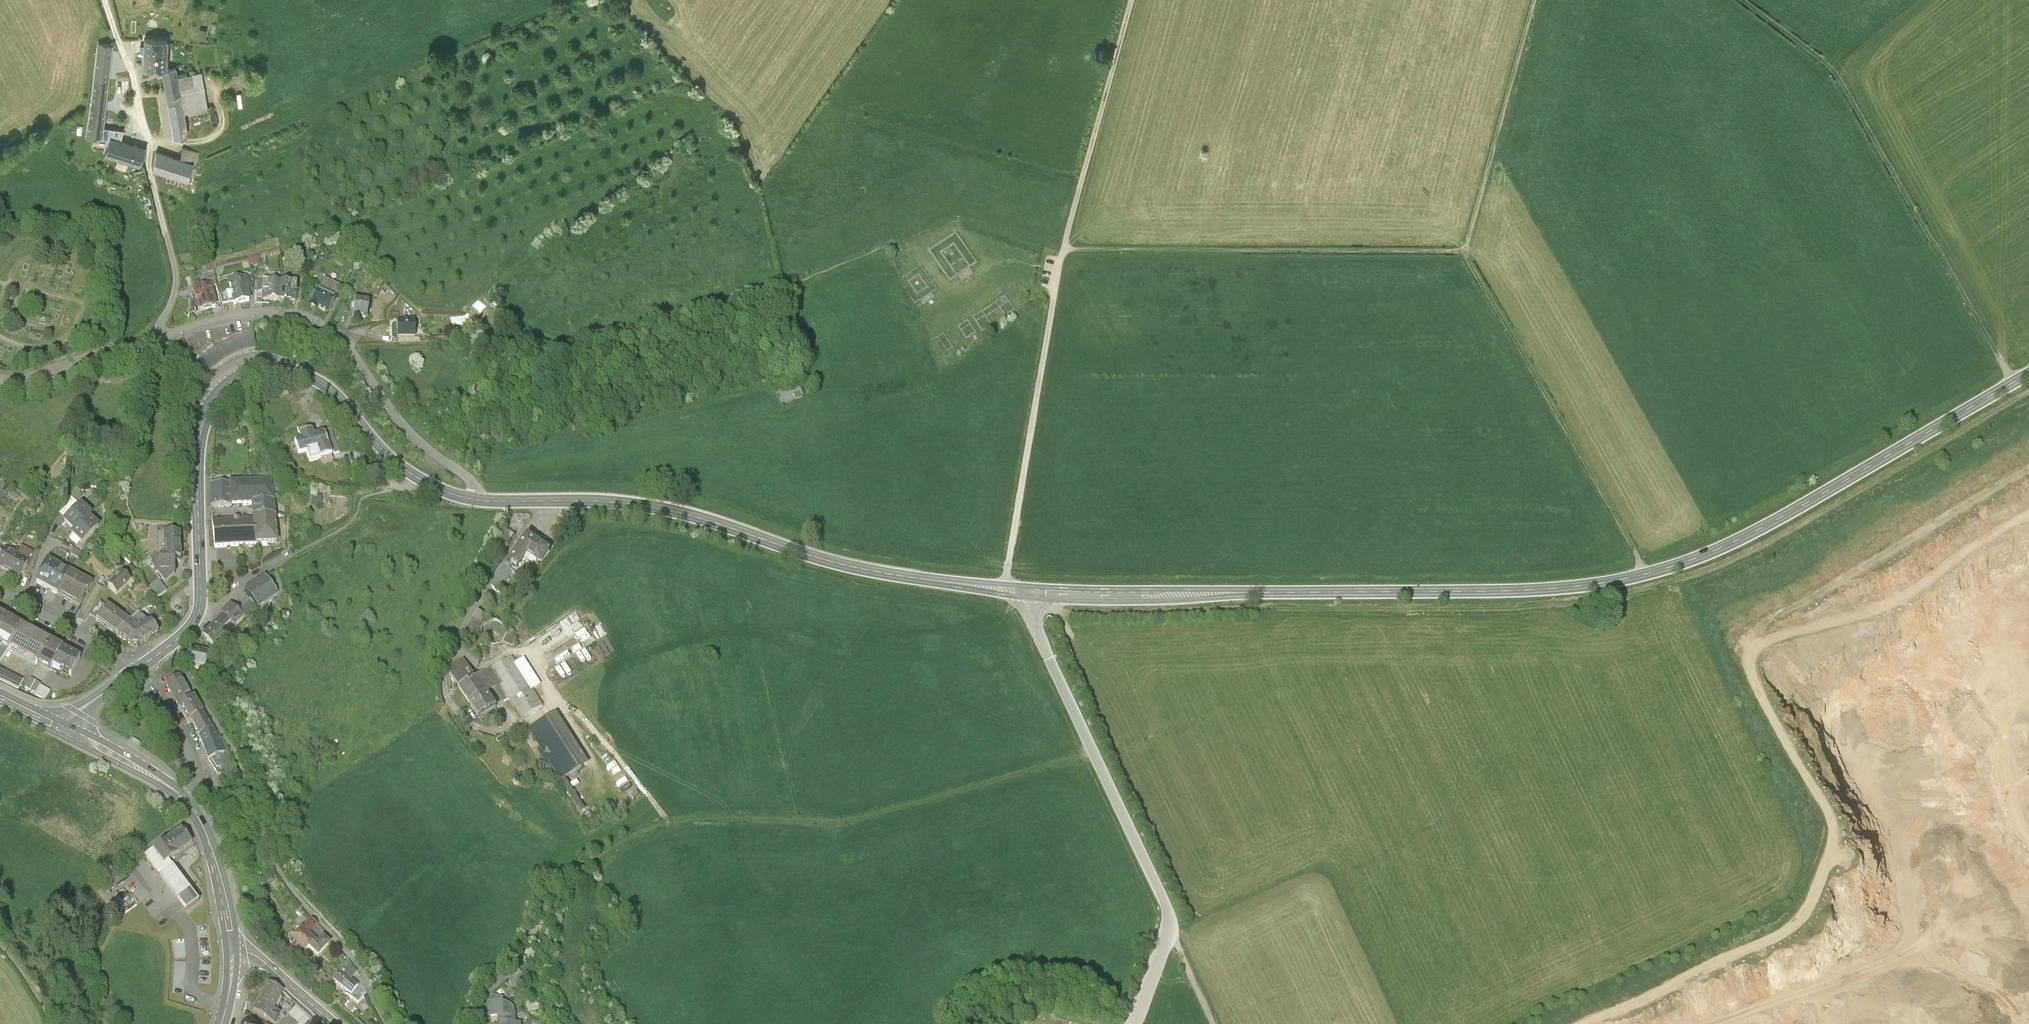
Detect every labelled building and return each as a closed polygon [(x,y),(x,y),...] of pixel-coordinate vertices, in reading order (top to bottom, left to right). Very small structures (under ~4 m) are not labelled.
[(199,37),(206,38),(207,27),(200,27),(199,37)] [(166,39),(144,38),(143,66),(162,67),(166,67),(166,39)] [(103,126),(113,45),(98,43),(88,135),(110,138),(121,140),(125,130),(103,126)] [(162,67),(167,96),(181,95),(178,74),(177,67),(166,67),(162,67)] [(202,70),(178,74),(181,95),(184,110),(208,105),(202,70)] [(184,110),(181,95),(167,96),(175,135),(188,134),(186,123),(184,110)] [(209,105),(208,105),(184,110),(186,123),(211,118),(209,105)] [(121,140),(110,138),(105,153),(139,164),(145,148),(121,140)] [(182,149),(181,158),(194,162),(199,150),(184,145),(182,149)] [(181,158),(158,150),(153,168),(188,179),(194,162),(181,158)] [(250,256),(250,265),(263,264),(263,256),(250,256)] [(922,294),(921,293),(918,295),(910,284),(919,278),(926,289),(923,291),(924,292),(929,289),(920,276),(908,284),(917,297),(922,294)] [(209,277),(195,280),(202,310),(216,307),(209,277)] [(234,303),(234,306),(250,302),(247,292),(251,291),(248,278),(229,283),(231,293),(234,303)] [(325,279),(319,291),(334,298),(340,287),(325,279)] [(263,303),(279,303),(280,284),(264,283),(263,295),(263,303)] [(296,284),(280,284),(279,303),(296,304),(296,284)] [(334,298),(319,291),(310,307),(316,310),(316,309),(327,314),(334,298)] [(223,306),(234,303),(231,293),(220,295),(223,306)] [(977,315),(972,318),(982,334),(993,327),(987,318),(999,310),(1006,318),(1016,310),(1005,296),(1001,299),(1002,300),(1004,298),(1007,302),(1004,304),(1005,305),(1008,303),(1014,310),(1006,316),(1001,309),(1004,306),(1003,305),(1000,308),(999,306),(998,307),(999,309),(986,317),(983,313),(996,305),(997,306),(998,305),(997,304),(1000,301),(999,300),(978,314),(979,316),(982,314),(984,317),(981,319),(982,320),(985,318),(991,326),(983,331),(978,323),(981,321),(980,320),(977,322),(974,319),(977,317),(977,315)] [(369,301),(355,300),(353,316),(367,318),(369,301)] [(968,321),(964,324),(965,325),(968,323),(970,326),(967,328),(968,329),(971,327),(975,334),(967,340),(962,332),(966,330),(965,329),(962,331),(960,328),(963,326),(962,325),(958,328),(967,341),(977,334),(968,321)] [(404,326),(398,326),(398,341),(415,341),(415,322),(404,322),(404,326)] [(191,367),(205,378),(214,370),(220,364),(227,360),(234,356),(241,353),(248,350),(255,349),(253,335),(252,330),(243,333),(235,336),(227,339),(219,344),(213,348),(205,354),(198,360),(191,367)] [(948,340),(944,334),(935,340),(936,341),(938,340),(942,345),(943,344),(939,339),(943,336),(947,341),(948,340)] [(944,346),(943,347),(947,353),(945,354),(946,355),(952,350),(958,358),(961,356),(962,357),(963,356),(961,353),(960,353),(961,354),(958,356),(950,343),(948,344),(952,349),(948,352),(944,346)] [(798,385),(776,395),(782,407),(804,398),(798,385)] [(297,430),(300,437),(311,432),(309,426),(297,430)] [(330,429),(325,431),(334,455),(339,453),(330,429)] [(324,432),(314,436),(313,432),(311,432),(300,437),(301,442),(296,444),(299,455),(317,449),(320,459),(331,455),(324,432)] [(230,507),(251,506),(273,504),(271,482),(229,485),(229,487),(230,507)] [(85,494),(76,485),(71,497),(77,503),(85,494)] [(230,509),(230,507),(229,487),(211,487),(212,510),(230,509)] [(12,501),(9,506),(16,512),(20,506),(12,501)] [(275,517),(273,504),(251,506),(252,519),(275,517)] [(64,523),(75,534),(90,518),(92,516),(81,505),(64,523)] [(252,519),(252,521),(254,546),(278,544),(275,517),(252,519)] [(100,529),(90,518),(75,534),(71,537),(82,548),(100,529)] [(214,549),(254,546),(252,521),(212,525),(214,549)] [(550,549),(526,534),(505,567),(514,573),(527,554),(540,563),(550,549)] [(164,537),(165,561),(174,560),(181,560),(180,536),(164,537)] [(18,556),(29,562),(35,550),(24,544),(18,556)] [(0,561),(0,568),(19,579),(29,562),(18,556),(6,549),(0,561)] [(81,556),(73,551),(70,556),(79,561),(81,556)] [(174,560),(165,561),(161,561),(161,574),(175,573),(174,560)] [(161,574),(161,561),(152,568),(165,585),(175,577),(175,573),(161,574)] [(37,583),(48,589),(59,568),(48,563),(37,583)] [(500,595),(514,573),(505,567),(491,589),(500,595)] [(69,574),(59,568),(48,589),(58,595),(69,574)] [(90,586),(69,574),(58,595),(79,606),(90,586)] [(131,583),(122,574),(109,587),(117,596),(131,583)] [(264,579),(244,594),(250,601),(257,610),(277,595),(264,579)] [(159,584),(148,592),(154,604),(167,593),(159,584)] [(246,621),(257,610),(250,601),(238,613),(243,618),(246,621)] [(96,620),(117,635),(129,624),(130,623),(108,606),(96,620)] [(222,616),(223,616),(231,624),(234,628),(243,618),(238,613),(231,606),(222,616)] [(477,638),(488,616),(477,610),(466,632),(477,638)] [(0,613),(0,642),(4,644),(9,647),(22,625),(0,613)] [(573,635),(584,624),(574,613),(562,624),(573,635)] [(138,615),(130,623),(129,624),(137,630),(145,621),(138,615)] [(223,616),(215,624),(223,632),(231,624),(223,616)] [(137,630),(129,624),(117,635),(136,648),(159,633),(151,622),(149,624),(145,621),(137,630)] [(226,635),(223,632),(215,624),(202,637),(216,651),(225,643),(222,640),(226,635)] [(9,647),(38,663),(51,641),(22,625),(9,647)] [(62,648),(51,641),(38,663),(50,670),(53,665),(62,648)] [(0,647),(0,661),(9,647),(4,644),(1,648),(0,647)] [(80,658),(62,648),(53,665),(71,675),(80,658)] [(211,654),(195,650),(191,667),(208,670),(211,654)] [(450,676),(460,692),(477,682),(464,661),(451,670),(450,676)] [(515,667),(511,661),(492,673),(502,689),(523,722),(542,710),(532,694),(515,667)] [(524,661),(515,667),(532,694),(541,688),(524,661)] [(460,692),(470,708),(488,697),(502,689),(492,673),(477,682),(460,692)] [(195,698),(181,675),(166,684),(179,707),(195,698)] [(35,692),(41,682),(29,676),(24,686),(35,692)] [(46,699),(52,688),(41,683),(36,694),(46,699)] [(497,711),(488,697),(470,708),(479,722),(497,711)] [(195,698),(179,707),(188,722),(191,721),(204,713),(195,698)] [(213,731),(204,713),(191,721),(200,738),(213,731)] [(588,767),(556,717),(529,733),(551,769),(558,779),(561,784),(588,767)] [(213,731),(200,738),(209,759),(225,754),(213,731)] [(225,756),(210,762),(215,771),(207,773),(210,785),(211,786),(211,787),(212,787),(225,787),(224,781),(233,777),(225,756)] [(540,766),(538,774),(558,779),(551,769),(540,766)] [(192,845),(182,831),(153,852),(146,858),(160,877),(186,912),(199,902),(173,867),(182,860),(181,858),(194,847),(192,845)] [(311,925),(302,934),(315,946),(317,948),(323,940),(326,938),(311,925)] [(315,946),(302,934),(290,948),(303,960),(310,953),(315,946)] [(331,947),(323,940),(317,948),(315,946),(310,953),(319,961),(331,947)] [(357,974),(348,962),(340,973),(351,981),(357,974)] [(351,981),(340,973),(333,983),(352,996),(359,987),(351,981)] [(284,991),(269,983),(255,1010),(276,1021),(281,1012),(275,1009),(284,991)] [(510,1005),(503,1004),(489,1005),(488,1005),(488,1013),(486,1013),(487,1020),(498,1019),(515,1018),(515,1009),(510,1005)] [(296,1005),(289,1013),(298,1022),(306,1013),(296,1005)]
